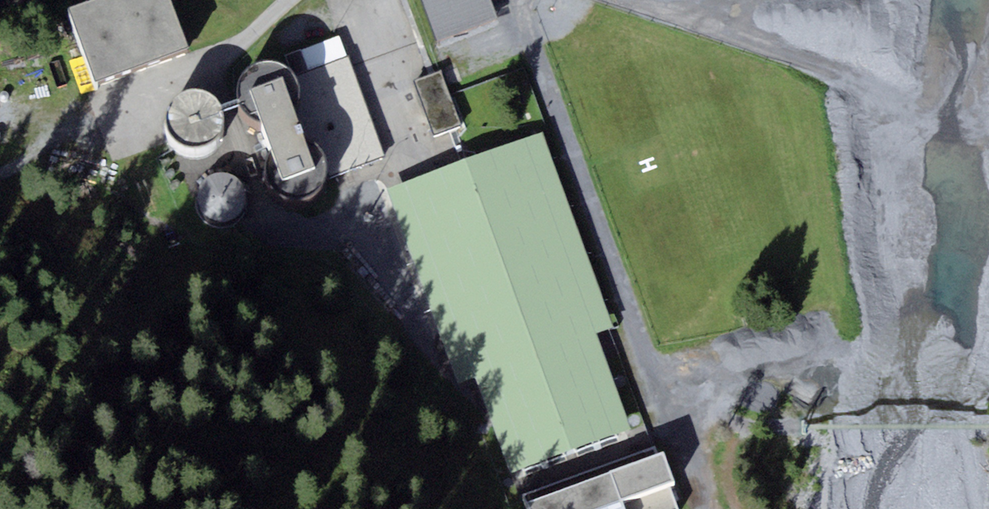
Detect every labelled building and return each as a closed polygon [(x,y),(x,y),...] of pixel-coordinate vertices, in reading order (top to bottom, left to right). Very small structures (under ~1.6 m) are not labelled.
[(73,3),(96,78),(186,49),(170,0),(83,0),(73,3)] [(435,38),(496,18),(490,0),(422,0),(435,38)] [(341,34),(285,53),(290,67),(279,61),(272,60),(261,61),(252,66),(244,71),(239,82),(239,92),(242,103),(248,113),(254,117),(260,120),(270,149),(265,159),(266,172),(272,184),(281,191),(289,196),(297,196),(305,196),(312,192),(320,186),(326,178),(384,158),(341,34)] [(461,124),(441,71),(414,81),(434,134),(461,124)] [(187,88),(175,94),(167,104),(165,117),(168,129),(177,139),(189,144),(202,144),(213,138),(221,127),(223,115),(220,102),(211,92),(200,87),(187,88)] [(543,132),(387,188),(458,383),(476,376),(513,476),(631,432),(594,330),(613,324),(543,132)] [(243,184),(235,176),(224,172),(213,173),(204,179),(198,189),(197,200),(201,210),(209,218),(219,222),(230,220),(239,214),(245,205),(246,194),(243,184)] [(527,501),(530,508),(681,508),(673,488),(677,486),(665,451),(527,501)]
